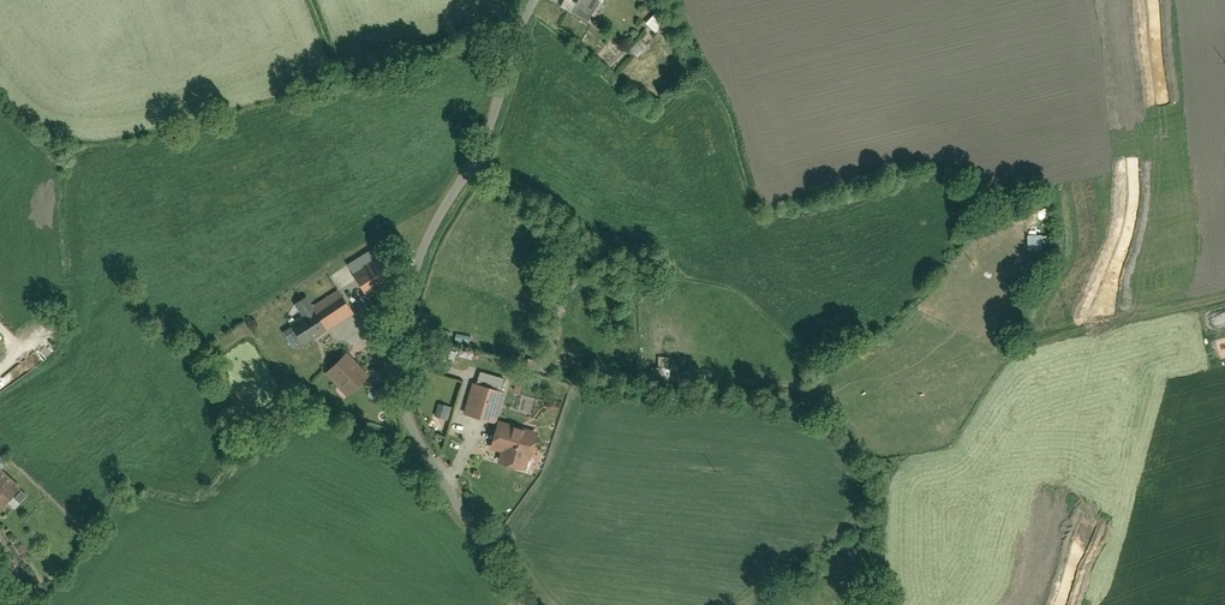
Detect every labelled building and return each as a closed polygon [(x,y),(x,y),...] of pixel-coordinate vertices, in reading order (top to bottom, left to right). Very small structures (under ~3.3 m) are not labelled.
[(592,6),(599,9),(604,0),(595,0),(592,6)] [(672,18),(662,9),(649,22),(659,31),(672,18)] [(643,39),(633,49),(639,55),(649,46),(643,39)] [(606,44),(598,51),(604,57),(611,51),(606,44)] [(1029,249),(1044,249),(1044,230),(1029,230),(1029,249)] [(379,246),(352,264),(372,294),(399,276),(379,246)] [(343,289),(319,304),(332,327),(357,312),(343,289)] [(332,327),(319,304),(317,305),(311,297),(300,303),(308,315),(296,323),(297,326),(306,340),(307,342),(332,327)] [(297,326),(289,331),(297,345),(306,340),(297,326)] [(373,375),(350,352),(330,371),(353,394),(373,375)] [(672,378),(672,357),(660,357),(660,367),(655,367),(655,378),(672,378)] [(485,370),(481,382),(505,389),(508,377),(485,370)] [(481,382),(477,381),(469,411),(500,419),(508,390),(505,389),(481,382)] [(455,406),(442,401),(438,413),(451,417),(455,406)] [(545,433),(502,420),(494,444),(508,448),(503,463),(531,471),(538,449),(540,450),(545,433)] [(0,464),(0,507),(2,510),(24,487),(0,464)]
